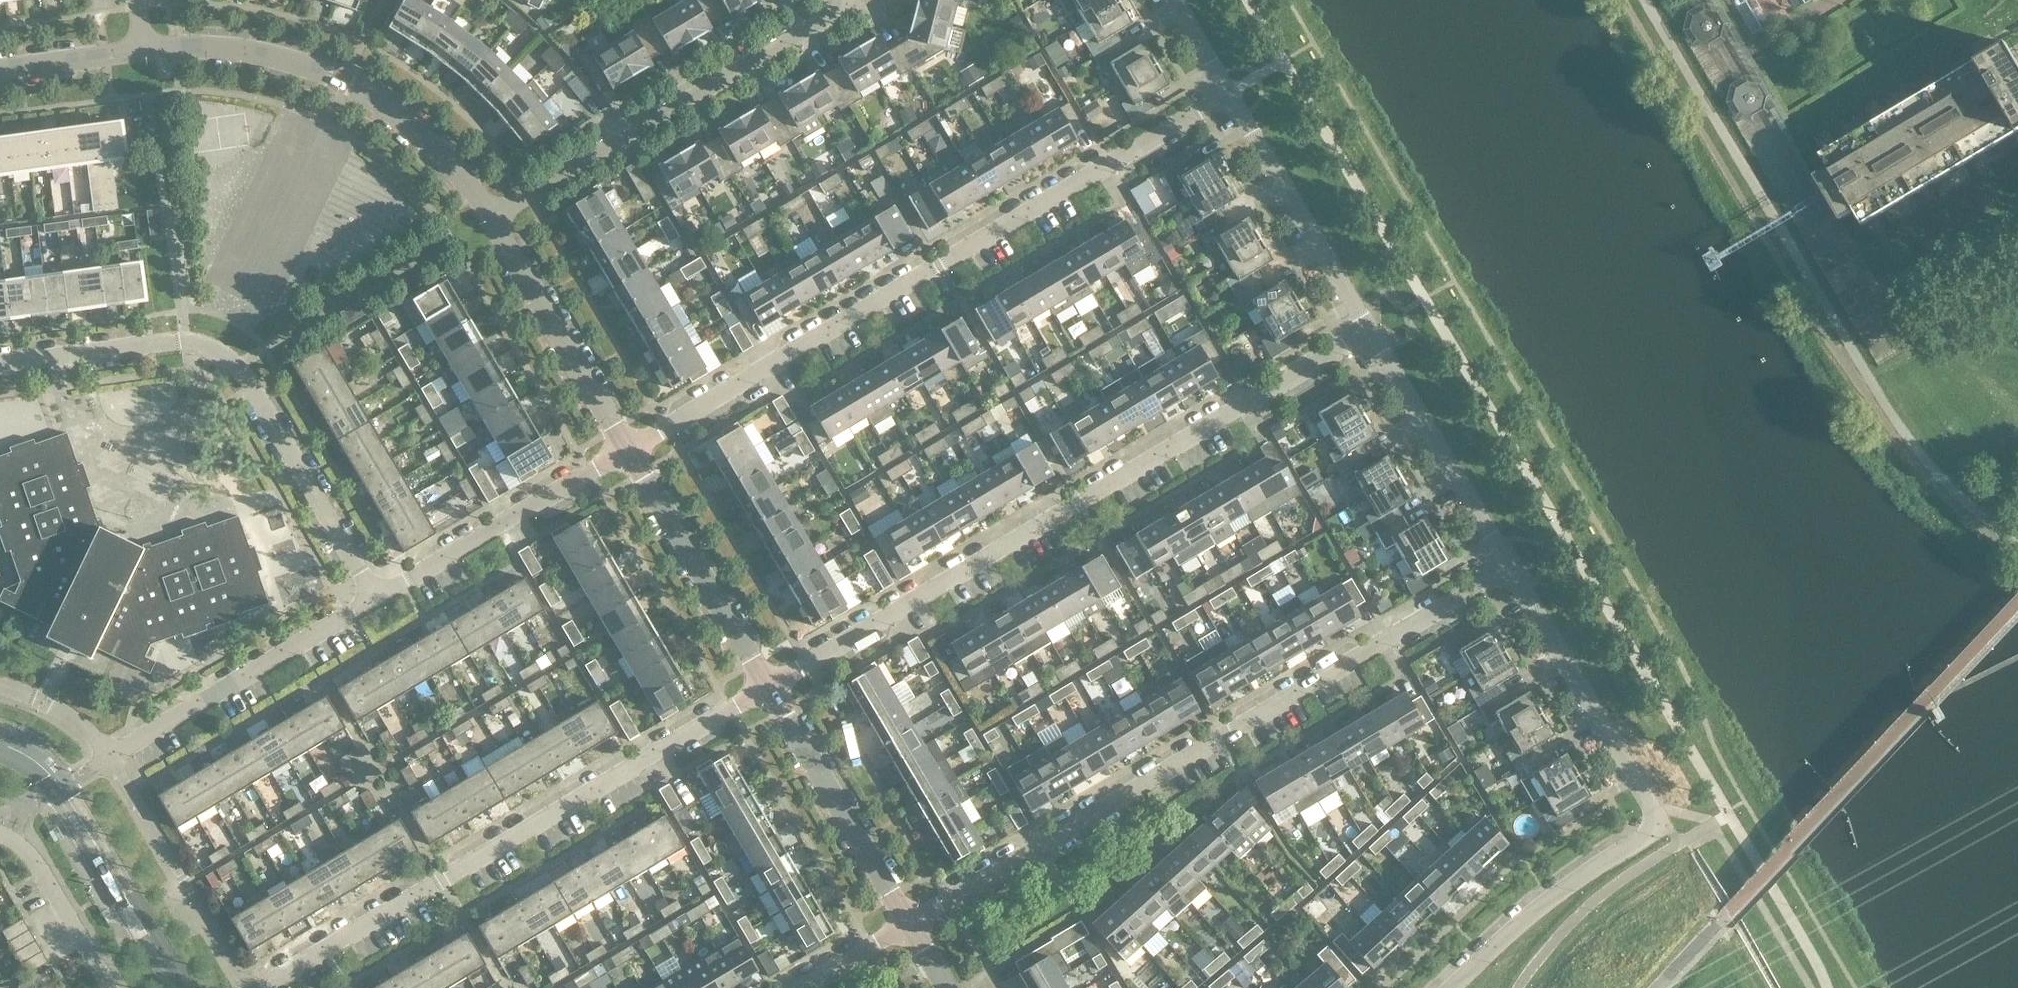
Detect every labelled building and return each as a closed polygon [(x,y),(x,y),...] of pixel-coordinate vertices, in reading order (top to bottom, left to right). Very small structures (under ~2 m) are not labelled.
[(333,3),(357,12),(357,11),(356,10),(360,0),(334,0),(333,3)] [(410,40),(430,8),(417,0),(397,0),(389,14),(390,14),(391,13),(396,16),(390,27),(389,26),(388,27),(410,40)] [(531,18),(540,0),(510,0),(531,18)] [(708,0),(687,0),(673,8),(692,41),(713,29),(710,25),(720,19),(708,0)] [(749,0),(708,0),(720,19),(730,14),(732,18),(752,6),(749,0)] [(954,0),(918,0),(913,17),(951,26),(956,4),(954,0)] [(1085,22),(1120,2),(1119,0),(1059,0),(1067,14),(1077,8),(1085,22)] [(1703,31),(1714,24),(1718,12),(1711,0),(1710,0),(1693,0),(1687,4),(1683,17),(1690,28),(1703,31)] [(1793,11),(1812,0),(1786,0),(1793,11)] [(1132,23),(1120,2),(1085,22),(1094,36),(1084,42),(1094,59),(1118,45),(1112,35),(1132,23)] [(451,21),(430,8),(410,40),(429,52),(451,21)] [(692,41),(673,8),(654,19),(651,13),(639,20),(660,55),(670,49),(672,53),(692,41)] [(520,17),(511,10),(503,20),(511,27),(520,17)] [(543,29),(553,22),(546,11),(535,19),(543,29)] [(1025,29),(1017,15),(1006,22),(1014,36),(1025,29)] [(529,25),(520,17),(511,27),(520,35),(529,25)] [(951,26),(913,17),(908,40),(898,45),(912,69),(945,49),(951,26)] [(660,55),(639,20),(628,27),(631,33),(613,44),(633,77),(653,65),(650,61),(660,55)] [(471,36),(451,21),(429,52),(447,66),(471,36)] [(879,35),(858,47),(878,80),(896,69),(900,76),(912,69),(898,45),(888,51),(879,35)] [(490,51),(471,36),(447,66),(465,80),(490,51)] [(561,48),(571,59),(579,52),(568,41),(561,48)] [(1123,54),(1118,45),(1094,59),(1104,75),(1113,70),(1122,84),(1156,64),(1144,42),(1123,54)] [(1926,90),(1947,126),(2017,84),(2017,60),(2007,42),(1969,65),(1968,63),(1959,69),(1960,70),(1944,80),(1943,79),(1934,84),(1935,85),(1926,90)] [(633,77),(613,44),(594,55),(591,49),(579,56),(599,91),(610,85),(612,89),(633,77)] [(559,56),(551,47),(541,56),(549,65),(559,56)] [(878,80),(858,47),(838,59),(841,64),(831,69),(852,104),(863,98),(859,91),(878,80)] [(508,69),(490,51),(465,80),(481,96),(508,69)] [(1038,54),(1027,60),(1033,70),(1043,64),(1038,54)] [(567,64),(559,56),(549,65),(557,73),(567,64)] [(1169,85),(1156,64),(1122,84),(1130,98),(1121,104),(1131,121),(1155,107),(1149,97),(1169,85)] [(1063,66),(1056,70),(1060,77),(1067,73),(1063,66)] [(969,87),(984,78),(978,68),(963,77),(969,87)] [(526,86),(508,69),(481,96),(497,112),(526,86)] [(852,104),(831,69),(821,75),(819,71),(798,83),(818,116),(837,105),(840,111),(852,104)] [(1007,85),(1002,75),(991,81),(997,91),(1007,85)] [(592,94),(576,76),(567,84),(582,102),(592,94)] [(533,80),(526,86),(497,112),(512,130),(541,105),(549,99),(533,80)] [(997,91),(991,81),(981,88),(986,98),(997,91)] [(818,116),(798,83),(778,95),(781,99),(771,105),(792,140),(802,134),(805,138),(824,127),(818,116)] [(1947,126),(1968,161),(1977,156),(1977,158),(1986,152),(1986,151),(2002,141),(2003,143),(2012,137),(2011,136),(2017,132),(2017,84),(1947,126)] [(1758,125),(1770,118),(1773,105),(1766,94),(1753,90),(1742,97),(1739,110),(1745,121),(1758,125)] [(1947,126),(1926,90),(1917,95),(1916,94),(1907,99),(1908,101),(1892,111),(1913,146),(1947,126)] [(970,107),(964,97),(954,104),(960,113),(970,107)] [(1081,109),(1088,121),(1102,113),(1094,101),(1081,109)] [(1056,109),(1039,120),(1058,151),(1075,141),(1077,140),(1071,129),(1081,123),(1069,102),(1058,109),(1058,108),(1056,109)] [(960,113),(954,104),(943,110),(949,120),(960,113)] [(562,131),(541,105),(512,130),(528,149),(529,148),(528,148),(538,140),(541,145),(540,145),(541,146),(562,131)] [(792,140),(771,105),(761,110),(759,106),(739,118),(758,151),(777,140),(780,147),(792,140)] [(904,124),(917,118),(912,107),(899,113),(904,124)] [(1883,116),(1873,121),(1894,157),(1913,146),(1892,111),(1891,109),(1882,115),(1883,116)] [(758,151),(739,118),(718,130),(721,135),(711,140),(732,175),(743,169),(740,162),(758,151)] [(933,129),(927,119),(917,126),(923,135),(933,129)] [(1058,151),(1039,120),(1020,131),(1039,163),(1058,151)] [(1894,157),(1873,121),(1866,126),(1865,125),(1856,130),(1857,131),(1840,141),(1861,177),(1894,157)] [(82,128),(87,162),(89,175),(113,172),(112,159),(126,157),(121,123),(82,128)] [(923,135),(917,126),(906,132),(912,142),(923,135)] [(1968,161),(1947,126),(1913,146),(1934,181),(1950,172),(1951,173),(1960,168),(1959,166),(1968,161)] [(87,162),(82,128),(63,131),(68,165),(87,162)] [(68,165),(63,131),(44,134),(49,168),(68,165)] [(1039,163),(1020,131),(1002,142),(1021,174),(1039,163)] [(49,168),(44,134),(25,136),(30,170),(49,168)] [(30,170),(25,136),(6,139),(11,173),(30,170)] [(845,160),(858,153),(848,137),(836,145),(845,160)] [(6,139),(0,139),(0,174),(11,173),(6,139)] [(732,175),(711,140),(701,146),(699,142),(679,154),(698,187),(717,176),(721,182),(732,175)] [(1816,174),(1829,196),(1861,177),(1840,141),(1840,140),(1830,145),(1831,146),(1822,152),(1830,166),(1816,174)] [(1021,174),(1002,142),(983,153),(1002,185),(1021,174)] [(891,154),(885,144),(874,151),(880,161),(891,154)] [(1935,183),(1934,181),(1913,146),(1894,157),(1915,193),(1925,187),(1926,188),(1935,183)] [(1002,185),(983,153),(965,164),(983,196),(1002,185)] [(698,187),(679,154),(658,166),(661,170),(651,176),(671,211),(683,204),(680,198),(698,187)] [(869,154),(858,160),(864,170),(875,164),(869,154)] [(1181,183),(1189,197),(1223,177),(1211,155),(1191,167),(1185,158),(1161,172),(1171,189),(1181,183)] [(1915,193),(1894,157),(1861,177),(1882,212),(1899,202),(1900,204),(1909,198),(1908,197),(1915,193)] [(815,178),(827,171),(820,159),(808,166),(815,178)] [(649,186),(635,162),(625,168),(639,192),(649,186)] [(983,196),(965,164),(946,175),(965,207),(983,196)] [(115,186),(113,172),(89,175),(91,189),(115,186)] [(843,183),(837,173),(827,179),(832,189),(843,183)] [(965,207),(946,175),(927,186),(946,218),(965,207)] [(892,192),(882,176),(870,184),(879,199),(892,192)] [(1168,184),(1164,176),(1159,179),(1164,187),(1168,184)] [(1236,198),(1223,177),(1189,197),(1197,212),(1188,217),(1198,234),(1222,220),(1216,210),(1236,198)] [(1883,213),(1882,212),(1861,177),(1829,196),(1842,218),(1856,210),(1864,223),(1873,217),(1874,219),(1883,213)] [(832,189),(827,179),(816,185),(822,195),(832,189)] [(1129,190),(1135,201),(1154,190),(1148,180),(1129,190)] [(794,191),(789,182),(780,187),(785,196),(794,191)] [(604,197),(597,185),(580,194),(583,199),(565,210),(578,230),(612,210),(622,204),(614,190),(604,197)] [(117,199),(115,186),(91,189),(92,203),(99,202),(105,201),(111,200),(117,199)] [(655,196),(649,186),(639,192),(645,202),(655,196)] [(946,218),(927,186),(910,196),(908,197),(927,229),(929,228),(946,218)] [(806,205),(800,195),(789,201),(795,211),(806,205)] [(765,208),(759,197),(749,203),(755,214),(765,208)] [(795,211),(789,201),(779,207),(785,217),(795,211)] [(892,207),(874,217),(893,249),(911,239),(913,238),(894,205),(892,206),(892,207)] [(164,234),(161,209),(146,211),(150,236),(164,234)] [(624,230),(612,210),(578,230),(589,250),(624,230)] [(725,231),(736,225),(730,215),(719,222),(725,231)] [(108,225),(107,216),(94,218),(96,226),(108,225)] [(673,226),(667,216),(657,222),(663,233),(673,226)] [(769,227),(763,217),(752,223),(758,233),(769,227)] [(893,249),(874,217),(856,228),(875,260),(893,249)] [(1227,229),(1222,220),(1198,234),(1208,251),(1217,245),(1226,259),(1260,239),(1247,217),(1227,229)] [(96,226),(94,218),(82,219),(83,228),(96,226)] [(831,229),(837,239),(856,271),(875,260),(856,228),(850,218),(831,229)] [(1105,232),(1124,264),(1131,276),(1161,258),(1142,225),(1131,231),(1125,220),(1123,221),(1123,222),(1105,232)] [(70,230),(69,221),(56,223),(58,232),(70,230)] [(58,232),(56,223),(44,224),(45,233),(58,232)] [(758,233),(752,223),(742,229),(748,239),(758,233)] [(32,235),(31,226),(18,228),(19,237),(32,235)] [(680,237),(673,226),(663,233),(669,243),(680,237)] [(19,237),(18,228),(5,230),(7,238),(19,237)] [(635,249),(624,230),(589,250),(601,270),(635,249)] [(695,250),(706,243),(699,232),(688,238),(695,250)] [(1124,264),(1105,232),(1087,243),(1106,275),(1124,264)] [(1165,253),(1174,248),(1168,237),(1159,242),(1165,253)] [(856,271),(837,239),(819,250),(837,282),(856,271)] [(1273,260),(1260,239),(1226,259),(1234,274),(1225,279),(1235,296),(1258,282),(1253,272),(1273,260)] [(139,249),(137,240),(127,242),(128,250),(139,249)] [(128,250),(127,242),(117,243),(118,252),(128,250)] [(1106,275),(1087,243),(1068,254),(1087,286),(1106,275)] [(1179,245),(1165,253),(1170,261),(1184,253),(1179,245)] [(647,269),(635,249),(601,270),(612,289),(647,269)] [(837,282),(819,250),(800,261),(819,293),(837,282)] [(1091,293),(1087,286),(1068,254),(1050,265),(1073,304),(1091,293)] [(700,257),(694,261),(690,263),(696,273),(706,267),(700,257)] [(819,293),(800,261),(782,272),(800,304),(819,293)] [(696,273),(690,263),(679,269),(685,279),(696,273)] [(145,299),(141,264),(120,267),(125,302),(145,299)] [(1073,304),(1050,265),(1031,276),(1050,308),(1054,315),(1073,304)] [(125,302),(120,267),(101,269),(106,304),(125,302)] [(106,304),(101,269),(82,272),(87,307),(106,304)] [(659,288),(647,269),(612,289),(624,309),(659,288)] [(87,307),(82,272),(63,274),(68,310),(87,307)] [(800,304),(782,272),(763,283),(782,315),(800,304)] [(68,310),(63,274),(44,277),(49,312),(68,310)] [(1050,308),(1031,276),(1013,287),(1031,319),(1050,308)] [(49,312),(44,277),(25,280),(30,315),(49,312)] [(1264,291),(1258,282),(1235,296),(1245,312),(1254,307),(1262,321),(1297,301),(1284,279),(1264,291)] [(30,315),(25,280),(6,282),(11,318),(30,315)] [(410,295),(425,321),(459,300),(447,280),(429,290),(426,286),(410,295)] [(6,282),(0,283),(0,319),(11,318),(6,282)] [(782,315),(763,283),(745,294),(745,293),(743,295),(744,295),(733,301),(746,322),(756,316),(763,327),(764,326),(782,315)] [(1031,319),(1013,287),(994,298),(1013,330),(1031,319)] [(670,308),(659,288),(624,309),(636,328),(670,308)] [(726,301),(720,291),(710,297),(716,307),(726,301)] [(1189,306),(1182,296),(1174,301),(1180,311),(1189,306)] [(1013,330),(994,298),(976,309),(976,308),(974,309),(993,342),(995,341),(995,340),(1013,330)] [(368,312),(361,300),(339,313),(347,325),(368,312)] [(471,320),(459,300),(425,321),(436,340),(471,320)] [(732,312),(726,301),(716,307),(722,318),(732,312)] [(1310,322),(1297,301),(1262,321),(1271,335),(1261,341),(1271,358),(1295,344),(1289,334),(1310,322)] [(1136,303),(1126,309),(1132,319),(1142,312),(1136,303)] [(393,319),(387,308),(377,314),(383,325),(393,319)] [(682,328),(670,308),(636,328),(647,348),(682,328)] [(1132,319),(1126,309),(1115,315),(1121,325),(1132,319)] [(959,319),(941,329),(960,361),(965,371),(989,357),(983,346),(979,349),(960,318),(958,319),(959,319)] [(1151,328),(1145,318),(1135,324),(1141,334),(1151,328)] [(482,339),(471,320),(436,340),(448,360),(482,339)] [(753,346),(739,322),(729,329),(743,352),(753,346)] [(1141,334),(1135,324),(1124,330),(1130,340),(1141,334)] [(1099,325),(1089,331),(1095,341),(1105,335),(1099,325)] [(383,337),(378,328),(370,333),(375,342),(383,337)] [(693,347),(682,328),(647,348),(659,368),(693,347)] [(960,361),(941,329),(922,341),(941,372),(960,361)] [(1198,389),(1216,378),(1216,379),(1218,377),(1211,366),(1222,360),(1204,330),(1174,348),(1179,357),(1198,389)] [(1095,341),(1089,331),(1078,337),(1084,347),(1095,341)] [(388,346),(383,337),(375,342),(381,351),(388,346)] [(494,359),(482,339),(448,360),(460,379),(494,359)] [(1114,350),(1108,340),(1098,346),(1103,356),(1114,350)] [(941,372),(922,341),(904,352),(923,383),(941,372)] [(408,343),(397,349),(404,360),(414,354),(408,343)] [(337,365),(325,345),(293,365),(304,384),(337,365)] [(1103,356),(1098,346),(1087,352),(1093,362),(1103,356)] [(708,373),(693,347),(659,368),(671,388),(689,378),(692,382),(708,373)] [(1047,347),(1039,351),(1043,357),(1051,353),(1047,347)] [(1062,347),(1052,353),(1057,363),(1068,357),(1062,347)] [(923,383),(904,352),(885,363),(904,394),(923,383)] [(1057,363),(1052,353),(1041,359),(1047,369),(1057,363)] [(420,364),(414,354),(404,360),(410,370),(420,364)] [(1248,355),(1233,364),(1240,376),(1255,367),(1248,355)] [(1198,389),(1179,357),(1161,368),(1180,400),(1198,389)] [(1155,358),(1136,369),(1161,411),(1180,400),(1161,368),(1155,358)] [(506,379),(494,359),(460,379),(471,399),(506,379)] [(1077,372),(1071,362),(1060,368),(1066,378),(1077,372)] [(904,394),(885,363),(867,374),(885,405),(904,394)] [(348,383),(337,365),(304,384),(315,403),(348,383)] [(405,374),(400,365),(392,370),(397,379),(405,374)] [(1066,378),(1060,368),(1050,374),(1056,384),(1066,378)] [(1161,411),(1136,369),(1118,380),(1142,422),(1161,411)] [(1020,372),(1009,378),(1015,388),(1026,382),(1020,372)] [(410,383),(405,374),(397,379),(403,388),(410,383)] [(892,416),(885,405),(867,374),(848,385),(867,416),(873,427),(892,416)] [(517,398),(506,379),(471,399),(483,419),(517,398)] [(1142,422),(1118,380),(1099,391),(1105,401),(1124,433),(1142,422)] [(1010,391),(1004,381),(993,387),(999,397),(1010,391)] [(431,382),(421,389),(427,399),(437,393),(431,382)] [(359,402),(348,383),(315,403),(326,421),(359,402)] [(867,416),(848,385),(829,396),(848,427),(867,416)] [(1034,397),(1029,387),(1018,393),(1024,403),(1034,397)] [(1321,420),(1330,434),(1364,414),(1351,392),(1331,404),(1325,395),(1302,409),(1312,426),(1321,420)] [(443,403),(437,393),(427,399),(433,409),(443,403)] [(796,419),(782,395),(772,401),(786,425),(796,419)] [(848,427),(829,396),(812,406),(810,407),(816,418),(806,424),(818,445),(829,439),(831,438),(848,427)] [(1019,406),(1013,396),(1002,403),(1008,412),(1019,406)] [(529,418),(517,398),(483,419),(494,438),(529,418)] [(972,400),(961,406),(967,416),(978,410),(972,400)] [(1124,433),(1105,401),(1087,412),(1105,444),(1124,433)] [(370,421),(359,402),(326,421),(337,440),(370,421)] [(427,412),(422,403),(414,408),(419,416),(427,412)] [(967,416),(961,406),(951,413),(957,422),(967,416)] [(433,421),(427,412),(419,416),(425,425),(433,421)] [(1105,444),(1087,412),(1068,423),(1087,455),(1105,444)] [(1377,436),(1364,414),(1330,434),(1338,449),(1329,454),(1338,471),(1362,457),(1357,447),(1377,436)] [(987,425),(981,415),(970,422),(976,431),(987,425)] [(540,438),(529,418),(494,438),(506,458),(540,438)] [(381,439),(370,421),(337,440),(348,459),(381,439)] [(454,422),(444,428),(450,438),(460,432),(454,422)] [(706,447),(718,467),(753,447),(738,422),(721,432),(724,436),(706,447)] [(935,422),(924,428),(930,438),(941,432),(935,422)] [(976,431),(970,422),(960,428),(966,438),(976,431)] [(1087,455),(1068,423),(1050,433),(1048,434),(1067,467),(1069,465),(1087,455)] [(930,438),(924,428),(914,435),(920,444),(930,438)] [(809,440),(803,430),(792,436),(798,446),(809,440)] [(467,442),(460,432),(450,438),(456,448),(467,442)] [(2,527),(0,528),(0,536),(5,551),(10,550),(21,582),(15,594),(4,588),(0,597),(0,601),(51,626),(45,638),(91,660),(97,648),(150,674),(156,662),(144,656),(150,644),(182,633),(184,638),(190,636),(206,630),(205,625),(214,622),(216,627),(238,619),(237,614),(269,603),(258,571),(262,569),(254,546),(250,548),(238,516),(206,527),(205,522),(182,530),(183,535),(144,549),(100,528),(86,488),(91,486),(83,464),(78,465),(67,433),(35,444),(33,439),(10,447),(12,452),(0,456),(0,522),(2,527)] [(798,446),(792,436),(775,446),(781,457),(798,446)] [(950,447),(944,437),(933,443),(939,453),(950,447)] [(553,458),(540,438),(506,458),(521,483),(538,473),(535,469),(553,458)] [(392,458),(381,439),(348,459),(360,477),(392,458)] [(450,449),(444,440),(436,445),(442,454),(450,449)] [(815,451),(809,440),(798,446),(805,457),(815,451)] [(1033,444),(1015,454),(1034,486),(1051,476),(1052,476),(1053,475),(1034,442),(1032,444),(1033,444)] [(939,453),(933,443),(923,450),(929,460),(939,453)] [(898,444),(887,450),(893,460),(903,454),(898,444)] [(764,467),(753,447),(718,467),(730,487),(764,467)] [(455,458),(450,449),(442,454),(447,463),(455,458)] [(893,460),(887,450),(877,457),(882,466),(893,460)] [(1034,486),(1015,454),(996,465),(1015,497),(1034,486)] [(1368,466),(1362,457),(1338,471),(1348,488),(1358,482),(1366,496),(1401,476),(1388,454),(1368,466)] [(1264,459),(1246,469),(1271,511),(1301,493),(1282,462),(1272,468),(1265,457),(1263,458),(1264,459)] [(403,477),(392,458),(360,477),(371,496),(403,477)] [(912,469),(907,459),(896,465),(902,475),(912,469)] [(479,463),(468,469),(474,479),(485,473),(479,463)] [(902,475),(896,465),(886,472),(891,482),(902,475)] [(1015,497),(996,465),(978,476),(997,508),(1015,497)] [(776,486),(764,467),(730,487),(741,507),(776,486)] [(832,479),(826,469),(816,475),(822,486),(832,479)] [(1271,511),(1246,469),(1227,480),(1246,512),(1252,522),(1271,511)] [(499,497),(485,473),(474,479),(489,503),(499,497)] [(997,508),(978,476),(959,487),(978,519),(997,508)] [(1413,497),(1401,476),(1366,496),(1375,511),(1365,516),(1368,520),(1375,533),(1399,519),(1393,509),(1413,497)] [(414,495),(403,477),(371,496),(382,515),(414,495)] [(472,486),(466,477),(458,482),(464,491),(472,486)] [(838,490),(832,479),(822,486),(828,496),(838,490)] [(1246,512),(1227,480),(1209,491),(1228,523),(1246,512)] [(849,494),(855,505),(870,496),(864,485),(849,494)] [(477,495),(472,486),(464,491),(469,500),(477,495)] [(787,506),(776,486),(741,507),(753,526),(787,506)] [(978,519),(959,487),(941,498),(959,530),(978,519)] [(1228,523),(1209,491),(1190,502),(1209,534),(1228,523)] [(425,514),(414,495),(382,515),(393,533),(425,514)] [(959,530),(941,498),(922,509),(941,541),(959,530)] [(1215,544),(1209,534),(1190,502),(1172,513),(1197,555),(1215,544)] [(799,525),(787,506),(753,526),(765,546),(799,525)] [(855,519),(849,508),(839,514),(845,525),(855,519)] [(941,541),(922,509),(904,520),(922,552),(941,541)] [(1197,555),(1172,513),(1153,524),(1172,556),(1178,566),(1197,555)] [(437,533),(425,514),(393,533),(404,553),(437,533)] [(1405,528),(1399,519),(1375,533),(1385,550),(1395,544),(1403,558),(1437,538),(1425,516),(1405,528)] [(570,528),(567,523),(550,533),(565,558),(600,538),(588,517),(570,528)] [(861,529),(855,519),(845,525),(851,535),(861,529)] [(922,552),(904,520),(886,531),(884,532),(874,538),(886,559),(896,553),(903,564),(905,563),(922,552)] [(1368,520),(1356,527),(1363,540),(1375,533),(1368,520)] [(1172,556),(1153,524),(1134,535),(1153,567),(1172,556)] [(811,545),(799,525),(765,546),(776,565),(811,545)] [(1153,567),(1134,535),(1117,546),(1117,545),(1115,546),(1134,579),(1153,567)] [(611,557),(600,538),(565,558),(577,578),(611,557)] [(1450,559),(1437,538),(1403,558),(1411,573),(1402,578),(1412,595),(1436,581),(1430,571),(1450,559)] [(1277,540),(1266,546),(1272,556),(1283,550),(1277,540)] [(822,565),(811,545),(776,565),(788,585),(822,565)] [(542,570),(528,546),(517,552),(532,576),(542,570)] [(1272,556),(1266,546),(1256,552),(1262,562),(1272,556)] [(1295,550),(1299,558),(1308,554),(1303,546),(1295,550)] [(1352,548),(1344,553),(1350,565),(1359,560),(1352,548)] [(879,560),(873,549),(863,555),(869,566),(879,560)] [(1299,558),(1294,550),(1282,557),(1287,565),(1299,558)] [(1099,556),(1082,567),(1100,598),(1118,588),(1120,587),(1101,555),(1099,556)] [(623,577),(611,557),(577,578),(589,597),(623,577)] [(893,583),(879,560),(869,566),(883,589),(893,583)] [(1240,562),(1229,568),(1235,578),(1246,572),(1240,562)] [(834,584),(822,565),(788,585),(800,605),(834,584)] [(1274,574),(1268,565),(1257,572),(1262,580),(1274,574)] [(1105,607),(1100,598),(1082,567),(1063,578),(1082,609),(1087,618),(1105,607)] [(1235,578),(1229,568),(1219,574),(1225,584),(1235,578)] [(1262,580),(1257,572),(1245,579),(1250,587),(1262,580)] [(545,610),(526,577),(506,589),(525,621),(545,610)] [(635,596),(623,577),(589,597),(600,617),(635,596)] [(1082,609),(1063,578),(1044,589),(1063,620),(1082,609)] [(1364,601),(1351,578),(1321,595),(1340,628),(1352,621),(1351,619),(1358,614),(1354,607),(1364,601)] [(548,581),(538,587),(544,597),(554,591),(548,581)] [(849,610),(834,584),(800,605),(812,625),(829,615),(832,619),(849,610)] [(1203,584),(1192,590),(1198,600),(1208,594),(1203,584)] [(1236,596),(1231,587),(1220,594),(1225,602),(1236,596)] [(525,621),(506,589),(488,600),(507,632),(525,621)] [(1063,620),(1044,589),(1026,600),(1045,631),(1063,620)] [(1198,600),(1192,590),(1182,596),(1187,606),(1198,600)] [(561,601),(554,591),(544,597),(550,607),(561,601)] [(1225,602),(1220,594),(1208,601),(1213,609),(1225,602)] [(1340,628),(1321,595),(1303,606),(1320,637),(1328,632),(1329,634),(1340,628)] [(646,616),(635,596),(600,617),(612,636),(646,616)] [(1278,607),(1284,617),(1303,650),(1314,643),(1313,641),(1320,637),(1303,606),(1296,596),(1278,607)] [(1392,607),(1386,598),(1375,605),(1380,614),(1392,607)] [(507,632),(488,600),(469,611),(488,643),(507,632)] [(1051,642),(1045,631),(1026,600),(1007,611),(1032,653),(1051,642)] [(1160,609),(1150,615),(1155,625),(1166,619),(1160,609)] [(1199,618),(1194,609),(1183,616),(1188,625),(1199,618)] [(488,643),(469,611),(450,622),(470,654),(488,643)] [(1032,653),(1007,611),(989,622),(1013,664),(1032,653)] [(658,636),(646,616),(612,636),(624,656),(658,636)] [(1188,625),(1183,616),(1171,623),(1176,631),(1188,625)] [(1303,650),(1284,617),(1265,628),(1283,659),(1291,654),(1292,656),(1303,650)] [(1150,628),(1144,618),(1134,624),(1140,634),(1150,628)] [(572,620),(561,626),(567,636),(578,630),(572,620)] [(470,654),(450,622),(432,633),(451,665),(470,654)] [(1013,664),(989,622),(970,633),(995,675),(1013,664)] [(1283,659),(1265,628),(1247,639),(1266,672),(1277,665),(1276,663),(1283,659)] [(1462,657),(1470,671),(1505,651),(1492,629),(1472,641),(1466,632),(1442,646),(1452,663),(1462,657)] [(584,640),(578,630),(567,636),(574,647),(584,640)] [(451,665),(432,633),(413,644),(432,677),(451,665)] [(995,675),(970,633),(952,643),(950,644),(945,634),(934,640),(965,692),(995,675)] [(670,655),(658,636),(624,656),(635,676),(670,655)] [(929,657),(917,636),(907,642),(919,663),(929,657)] [(1112,637),(1102,643),(1108,653),(1118,647),(1112,637)] [(1151,646),(1146,638),(1134,645),(1139,653),(1151,646)] [(1266,672),(1247,639),(1228,650),(1246,681),(1254,676),(1255,678),(1266,672)] [(1246,681),(1228,650),(1222,640),(1204,651),(1229,694),(1240,687),(1238,685),(1246,681)] [(1108,653),(1102,643),(1091,650),(1097,659),(1108,653)] [(432,677),(413,644),(394,655),(413,688),(432,677)] [(570,652),(565,644),(556,650),(561,658),(570,652)] [(1139,653),(1134,645),(1123,651),(1128,660),(1139,653)] [(1229,694),(1204,651),(1184,663),(1208,703),(1217,698),(1218,700),(1229,694)] [(1517,673),(1505,651),(1470,671),(1461,677),(1479,708),(1503,694),(1497,685),(1517,673)] [(413,688),(394,655),(376,666),(395,699),(413,688)] [(681,675),(670,655),(635,676),(647,695),(681,675)] [(578,666),(573,658),(564,663),(569,671),(578,666)] [(595,659),(585,665),(591,675),(601,669),(595,659)] [(1075,659),(1065,665),(1071,675),(1081,669),(1075,659)] [(1114,668),(1109,660),(1097,667),(1102,675),(1114,668)] [(938,673),(932,661),(923,666),(930,678),(938,673)] [(536,662),(527,667),(532,675),(541,670),(536,662)] [(846,684),(859,704),(889,686),(874,662),(859,671),(861,675),(846,684)] [(1071,675),(1065,665),(1054,672),(1060,682),(1071,675)] [(395,699),(376,666),(357,677),(376,710),(395,699)] [(532,675),(527,667),(518,672),(523,680),(532,675)] [(1102,675),(1097,667),(1085,674),(1091,682),(1102,675)] [(1155,680),(1161,690),(1180,722),(1192,715),(1191,713),(1198,709),(1175,668),(1155,680)] [(607,680),(601,669),(591,675),(597,686),(607,680)] [(544,675),(535,680),(540,688),(549,683),(544,675)] [(693,695),(681,675),(647,695),(662,721),(678,711),(676,706),(693,695)] [(1438,688),(1431,676),(1421,682),(1427,694),(1438,688)] [(376,710),(357,677),(337,689),(357,721),(376,710)] [(540,688),(535,680),(526,685),(531,693),(540,688)] [(1038,681),(1028,687),(1034,697),(1044,691),(1038,681)] [(1076,690),(1071,682),(1060,689),(1065,697),(1076,690)] [(499,684),(490,689),(495,697),(504,692),(499,684)] [(900,706),(889,686),(859,704),(870,724),(900,706)] [(1034,697),(1028,687),(1017,694),(1023,704),(1034,697)] [(495,697),(490,689),(481,694),(486,702),(495,697)] [(955,700),(948,689),(939,694),(946,705),(955,700)] [(1065,697),(1060,689),(1048,696),(1053,704),(1065,697)] [(1180,722),(1161,690),(1143,701),(1160,731),(1168,727),(1169,729),(1180,722)] [(1508,703),(1503,694),(1479,708),(1489,725),(1498,719),(1507,733),(1541,713),(1528,691),(1508,703)] [(1397,697),(1385,704),(1405,736),(1434,719),(1420,695),(1410,701),(1406,694),(1398,699),(1397,697)] [(346,728),(327,695),(307,707),(327,739),(346,728)] [(507,697),(498,702),(503,710),(512,705),(507,697)] [(618,733),(598,700),(579,712),(598,744),(618,733)] [(619,700),(609,706),(615,716),(625,710),(619,700)] [(962,712),(955,700),(946,705),(953,717),(962,712)] [(1160,731),(1143,701),(1124,712),(1143,744),(1154,738),(1153,736),(1160,731)] [(503,710),(498,702),(489,707),(494,715),(503,710)] [(1039,713),(1034,704),(1023,711),(1028,719),(1039,713)] [(1405,736),(1385,704),(1375,710),(1376,713),(1368,717),(1386,747),(1405,736)] [(461,706),(452,711),(457,719),(466,714),(461,706)] [(912,726),(900,706),(870,724),(882,743),(912,726)] [(327,739),(307,707),(289,718),(308,750),(327,739)] [(639,734),(625,710),(615,716),(629,740),(639,734)] [(1451,710),(1442,715),(1448,724),(1457,719),(1451,710)] [(457,719),(452,711),(444,717),(448,724),(457,719)] [(1028,719),(1023,711),(1011,718),(1016,726),(1028,719)] [(598,744),(579,712),(560,723),(580,755),(598,744)] [(1143,744),(1124,712),(1105,723),(1123,753),(1131,749),(1132,751),(1143,744)] [(1554,735),(1541,713),(1507,733),(1515,748),(1506,753),(1516,770),(1539,756),(1534,746),(1554,735)] [(1386,747),(1368,717),(1360,722),(1359,720),(1348,726),(1367,758),(1386,747)] [(308,750),(289,718),(270,729),(289,761),(308,750)] [(469,719),(460,724),(465,732),(474,727),(469,719)] [(580,755),(560,723),(542,734),(561,766),(580,755)] [(1123,753),(1105,723),(1087,734),(1106,766),(1117,760),(1116,758),(1123,753)] [(465,732),(460,724),(451,730),(456,738),(465,732)] [(924,745),(912,726),(882,743),(893,763),(924,745)] [(1367,758),(1348,726),(1337,732),(1339,735),(1331,739),(1349,769),(1367,758)] [(424,728),(415,733),(420,741),(429,736),(424,728)] [(978,740),(971,728),(963,733),(970,745),(978,740)] [(999,736),(994,728),(982,735),(987,743),(999,736)] [(289,761),(270,729),(252,740),(271,772),(289,761)] [(388,729),(378,735),(383,743),(392,737),(388,729)] [(420,741),(415,733),(406,739),(411,746),(420,741)] [(561,766),(542,734),(523,745),(543,777),(561,766)] [(1106,766),(1087,734),(1068,745),(1086,775),(1094,771),(1095,773),(1106,766)] [(1062,735),(1044,746),(1069,788),(1080,782),(1078,780),(1086,775),(1068,745),(1062,735)] [(397,745),(392,737),(383,743),(388,751),(397,745)] [(946,759),(934,739),(924,745),(893,763),(905,783),(946,759)] [(1349,769),(1331,739),(1323,744),(1322,742),(1311,748),(1330,780),(1349,769)] [(271,772),(252,740),(233,751),(252,783),(271,772)] [(985,751),(978,740),(970,745),(977,756),(985,751)] [(432,741),(423,746),(428,754),(437,749),(432,741)] [(543,777),(523,745),(504,756),(524,788),(543,777)] [(428,754),(423,746),(414,752),(419,760),(428,754)] [(1069,788),(1044,746),(1025,757),(1031,767),(1049,797),(1057,793),(1058,795),(1069,788)] [(1448,747),(1436,754),(1441,763),(1453,756),(1448,747)] [(1330,780),(1311,748),(1300,755),(1301,757),(1294,761),(1312,791),(1330,780)] [(252,783),(233,751),(214,762),(234,794),(252,783)] [(352,761),(347,753),(338,759),(343,766),(352,761)] [(1545,765),(1539,756),(1516,770),(1526,787),(1535,781),(1544,795),(1578,775),(1565,753),(1545,765)] [(695,768),(710,792),(740,774),(728,754),(713,763),(711,759),(695,768)] [(524,788),(504,756),(486,767),(505,800),(524,788)] [(957,779),(946,759),(905,783),(917,803),(957,779)] [(356,769),(352,761),(343,766),(347,774),(356,769)] [(1318,802),(1312,791),(1294,761),(1286,766),(1285,764),(1274,770),(1293,802),(1299,813),(1318,802)] [(234,794),(214,762),(196,773),(215,805),(234,794)] [(409,765),(408,766),(400,770),(404,778),(413,773),(409,765)] [(505,800),(486,767),(467,778),(486,811),(505,800)] [(1049,797),(1031,767),(1012,779),(1031,811),(1043,804),(1041,802),(1049,797)] [(1002,779),(995,768),(986,773),(993,784),(1002,779)] [(1483,789),(1496,781),(1489,769),(1476,777),(1483,789)] [(1293,802),(1274,770),(1263,777),(1264,779),(1256,784),(1274,814),(1293,802)] [(1416,781),(1423,789),(1433,779),(1426,772),(1416,781)] [(215,805),(196,773),(177,784),(197,816),(215,805)] [(418,781),(413,773),(404,778),(409,786),(418,781)] [(752,794),(740,774),(710,792),(722,812),(752,794)] [(1591,796),(1578,775),(1544,795),(1552,810),(1543,815),(1553,832),(1576,818),(1571,808),(1591,796)] [(486,811),(467,778),(448,789),(468,822),(486,811)] [(337,779),(329,785),(333,793),(342,787),(337,779)] [(957,779),(917,803),(929,822),(959,805),(969,798),(957,779)] [(1008,791),(1002,779),(993,784),(1000,796),(1008,791)] [(681,804),(669,783),(658,790),(670,810),(681,804)] [(1445,790),(1438,783),(1428,792),(1435,799),(1445,790)] [(197,816),(177,784),(158,795),(177,828),(197,816)] [(333,793),(329,785),(320,790),(324,798),(333,793)] [(368,789),(359,794),(364,802),(373,797),(368,789)] [(468,822),(448,789),(430,800),(449,833),(468,822)] [(1229,803),(1223,809),(1254,844),(1271,829),(1238,792),(1228,802),(1229,803)] [(350,801),(345,793),(336,798),(341,806),(350,801)] [(1403,793),(1393,802),(1400,809),(1410,800),(1403,793)] [(763,814),(752,794),(722,812),(733,831),(763,814)] [(378,805),(373,797),(364,802),(369,810),(378,805)] [(341,806),(336,798),(327,803),(332,811),(341,806)] [(1428,806),(1421,798),(1411,807),(1418,815),(1428,806)] [(449,833),(430,800),(410,812),(430,844),(449,833)] [(300,802),(291,807),(296,815),(305,810),(300,802)] [(1400,809),(1393,802),(1384,811),(1390,818),(1400,809)] [(1028,824),(1016,803),(1006,809),(1018,830),(1028,824)] [(970,824),(959,805),(929,822),(940,842),(970,824)] [(296,815),(291,807),(282,812),(287,820),(296,815)] [(1418,815),(1411,807),(1401,816),(1408,824),(1418,815)] [(682,809),(673,814),(680,826),(689,821),(682,809)] [(1254,844),(1223,809),(1216,815),(1214,814),(1205,822),(1230,850),(1238,859),(1254,844)] [(685,847),(666,814),(647,826),(666,858),(685,847)] [(775,833),(763,814),(733,831),(745,851),(775,833)] [(313,823),(308,815),(299,820),(304,828),(313,823)] [(1484,817),(1466,833),(1490,859),(1507,843),(1484,817)] [(419,851),(400,818),(380,830),(399,862),(419,851)] [(304,828),(299,820),(290,825),(295,833),(304,828)] [(1230,850),(1205,822),(1196,831),(1197,832),(1191,838),(1214,864),(1230,850)] [(1371,823),(1361,832),(1368,839),(1378,830),(1371,823)] [(263,824),(254,829),(259,837),(268,832),(263,824)] [(985,849),(970,824),(940,842),(952,863),(967,854),(970,858),(985,849)] [(666,858),(647,826),(628,837),(647,869),(666,858)] [(259,837),(254,829),(245,834),(250,842),(259,837)] [(1394,837),(1388,829),(1378,838),(1384,846),(1394,837)] [(399,862),(380,830),(362,841),(381,873),(399,862)] [(1368,839),(1361,832),(1351,841),(1358,848),(1368,839)] [(787,853),(775,833),(745,851),(757,871),(787,853)] [(1490,859),(1466,833),(1449,849),(1473,875),(1490,859)] [(276,845),(271,837),(262,842),(267,850),(276,845)] [(647,869),(628,837),(609,848),(629,880),(647,869)] [(698,837),(689,842),(696,853),(705,848),(698,837)] [(1214,864),(1191,838),(1184,844),(1182,843),(1173,851),(1198,879),(1214,864)] [(1384,846),(1378,838),(1368,847),(1375,855),(1384,846)] [(381,873),(362,841),(343,852),(362,884),(381,873)] [(267,850),(262,842),(253,847),(258,855),(267,850)] [(226,846),(217,851),(222,859),(231,854),(226,846)] [(629,880),(609,848),(591,859),(610,891),(629,880)] [(712,860),(705,848),(696,853),(703,865),(712,860)] [(1473,875),(1449,849),(1433,864),(1456,890),(1473,875)] [(222,859),(217,851),(208,856),(213,864),(222,859)] [(1206,888),(1198,879),(1173,851),(1164,860),(1165,861),(1159,867),(1190,902),(1206,888)] [(362,884),(343,852),(324,863),(344,895),(362,884)] [(799,873),(787,853),(757,871),(768,891),(799,873)] [(1338,853),(1328,862),(1335,869),(1345,860),(1338,853)] [(239,867),(234,859),(225,864),(230,872),(239,867)] [(610,891),(591,859),(572,870),(591,903),(610,891)] [(1361,867),(1354,860),(1344,869),(1351,877),(1361,867)] [(1335,869),(1328,862),(1319,871),(1325,878),(1335,869)] [(344,895),(324,863),(306,874),(325,906),(344,895)] [(230,872),(225,864),(216,869),(221,877),(230,872)] [(1456,890),(1433,864),(1416,880),(1440,905),(1456,890)] [(1190,902),(1159,867),(1152,873),(1150,871),(1141,880),(1166,908),(1174,917),(1190,902)] [(1351,877),(1344,869),(1334,878),(1341,886),(1351,877)] [(591,903),(572,870),(553,881),(573,914),(591,903)] [(810,893),(799,873),(768,891),(780,910),(810,893)] [(325,906),(306,874),(287,885),(307,917),(325,906)] [(721,876),(713,881),(720,893),(728,888),(721,876)] [(1166,908),(1141,880),(1131,888),(1133,890),(1126,896),(1150,922),(1166,908)] [(1440,905),(1416,880),(1399,895),(1423,921),(1440,905)] [(573,914),(553,881),(535,892),(554,925),(573,914)] [(711,890),(706,882),(697,888),(702,896),(711,890)] [(1296,891),(1303,898),(1313,889),(1307,882),(1296,891)] [(307,917),(287,885),(269,896),(288,928),(307,917)] [(735,899),(728,888),(720,893),(726,904),(735,899)] [(554,925),(535,892),(516,903),(535,936),(554,925)] [(822,912),(810,893),(780,910),(792,930),(822,912)] [(1423,921),(1399,895),(1382,911),(1406,936),(1423,921)] [(288,928),(269,896),(250,907),(269,939),(288,928)] [(1158,931),(1150,922),(1126,896),(1120,902),(1118,900),(1109,909),(1142,946),(1158,931)] [(1290,896),(1280,905),(1286,912),(1296,904),(1290,896)] [(677,900),(668,905),(673,913),(682,908),(677,900)] [(710,911),(705,901),(695,907),(701,917),(710,911)] [(535,936),(516,903),(497,914),(517,947),(535,936)] [(673,913),(668,905),(659,910),(664,918),(673,913)] [(1286,912),(1280,905),(1269,913),(1276,921),(1286,912)] [(269,939),(250,907),(231,918),(250,951),(269,939)] [(701,917),(695,907),(685,913),(691,923),(701,917)] [(1142,946),(1109,909),(1099,918),(1100,920),(1094,926),(1125,961),(1142,946)] [(1406,936),(1382,911),(1366,926),(1389,952),(1406,936)] [(834,933),(822,912),(792,930),(806,955),(822,946),(819,942),(834,933)] [(517,947),(497,914),(478,926),(497,958),(517,947)] [(745,916),(736,921),(743,932),(752,927),(745,916)] [(30,929),(23,918),(2,931),(9,941),(30,929)] [(1089,934),(1081,920),(1050,938),(1052,940),(1058,952),(1060,951),(1080,939),(1089,934)] [(640,922),(631,927),(636,935),(645,930),(640,922)] [(673,933),(667,923),(658,929),(663,939),(673,933)] [(1238,923),(1229,931),(1237,940),(1246,932),(1238,923)] [(1257,924),(1247,933),(1253,940),(1263,932),(1257,924)] [(1389,952),(1366,926),(1350,941),(1341,932),(1332,941),(1362,974),(1370,966),(1372,968),(1389,952)] [(636,935),(631,927),(622,932),(627,940),(636,935)] [(758,939),(752,927),(743,932),(750,944),(758,939)] [(36,940),(30,929),(9,941),(15,952),(36,940)] [(663,939),(658,929),(648,935),(654,945),(663,939)] [(487,965),(467,932),(448,944),(467,976),(487,965)] [(1253,940),(1247,933),(1236,941),(1243,949),(1253,940)] [(1080,939),(1085,948),(1094,943),(1089,934),(1080,939)] [(758,970),(738,936),(719,947),(739,981),(758,970)] [(43,950),(36,940),(15,952),(21,963),(43,950)] [(1052,940),(1014,962),(1020,972),(1018,973),(1027,987),(1040,987),(1060,976),(1071,970),(1060,951),(1058,952),(1052,940)] [(1270,947),(1263,940),(1253,948),(1259,956),(1270,947)] [(467,976),(448,944),(429,955),(449,987),(467,976)] [(602,944),(594,949),(598,957),(607,952),(602,944)] [(636,955),(630,945),(620,951),(626,961),(636,955)] [(1307,977),(1316,987),(1347,987),(1356,979),(1326,946),(1316,954),(1324,963),(1307,977)] [(719,947),(700,958),(718,987),(728,987),(739,981),(719,947)] [(1259,956),(1253,948),(1243,957),(1249,965),(1259,956)] [(598,957),(594,949),(585,954),(589,963),(598,957)] [(49,961),(43,950),(21,963),(28,973),(49,961)] [(768,950),(757,956),(770,977),(780,971),(768,950)] [(626,961),(620,951),(611,957),(616,967),(626,961)] [(1224,952),(1214,961),(1220,968),(1230,960),(1224,952)] [(1107,964),(1100,953),(1091,958),(1098,969),(1107,964)] [(429,955),(411,966),(424,987),(447,987),(449,987),(429,955)] [(700,958),(682,969),(693,987),(718,987),(700,958)] [(1220,968),(1214,961),(1203,969),(1210,977),(1220,968)] [(527,964),(518,969),(523,977),(532,972),(527,964)] [(411,966),(392,977),(399,987),(424,987),(411,966)] [(565,966),(556,971),(561,979),(570,974),(565,966)] [(598,978),(593,968),(583,973),(589,983),(598,978)] [(682,969),(663,980),(667,987),(693,987),(682,969)] [(1235,977),(1228,969),(1218,978),(1225,985),(1235,977)] [(561,979),(556,971),(547,977),(552,985),(561,979)] [(536,980),(532,972),(523,977),(527,985),(536,980)] [(583,973),(573,979),(578,987),(581,987),(589,983),(583,973)] [(39,974),(29,980),(34,987),(35,987),(44,982),(39,974)] [(1060,976),(1040,987),(1068,987),(1060,976)] [(392,977),(374,987),(399,987),(392,977)] [(1307,977),(1295,987),(1316,987),(1307,977)] [(1218,978),(1208,986),(1209,987),(1221,987),(1225,985),(1218,978)] [(29,980),(19,986),(20,987),(34,987),(29,980)] [(1181,987),(1197,987),(1191,980),(1181,987)]
